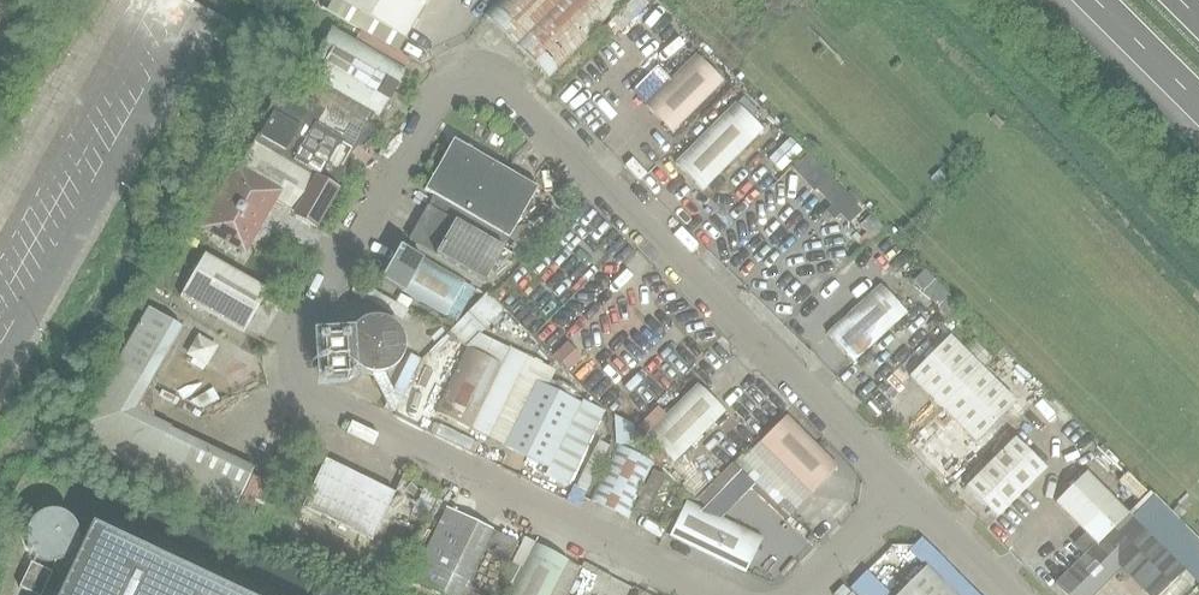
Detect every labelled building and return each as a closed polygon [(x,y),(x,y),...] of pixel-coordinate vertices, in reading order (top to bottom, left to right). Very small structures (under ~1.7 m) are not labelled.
[(405,39),(428,0),(336,0),(405,39)] [(624,4),(620,0),(498,0),(484,14),(549,79),(624,4)] [(610,23),(621,33),(648,5),(643,0),(633,0),(610,23)] [(379,116),(405,71),(331,29),(306,74),(379,116)] [(696,55),(645,106),(671,133),(723,82),(696,55)] [(266,125),(254,145),(329,188),(334,186),(336,184),(338,182),(339,180),(340,178),(341,176),(342,173),(342,171),(342,168),(343,164),(345,160),(346,157),(347,155),(348,152),(350,150),(352,148),(354,146),(357,144),(362,141),(364,139),(369,132),(372,127),(304,88),(298,99),(285,91),(266,124),(266,125)] [(702,191),(753,140),(762,131),(735,105),(675,164),(702,191)] [(509,239),(538,188),(454,140),(425,190),(509,239)] [(800,151),(789,140),(768,161),(779,172),(800,151)] [(253,145),(234,178),(205,229),(243,251),(272,200),(296,214),(295,216),(315,227),(335,192),(329,188),(254,145),(253,145)] [(850,195),(846,198),(807,158),(794,170),(814,190),(816,188),(834,207),(827,212),(833,219),(839,213),(848,222),(859,212),(851,203),(854,200),(850,195)] [(938,171),(930,179),(941,190),(949,181),(938,171)] [(504,249),(428,207),(408,242),(484,284),(504,249)] [(859,227),(870,239),(883,228),(871,216),(859,227)] [(885,235),(799,321),(872,394),(958,308),(885,235)] [(446,316),(464,283),(402,247),(383,280),(446,316)] [(244,333),(268,291),(205,254),(180,297),(244,333)] [(149,309),(73,439),(233,514),(254,469),(132,412),(181,328),(149,309)] [(390,372),(393,370),(396,368),(398,365),(400,363),(401,360),(403,357),(404,353),(404,350),(404,347),(404,344),(404,340),(403,337),(402,334),(400,332),(398,329),(396,327),(394,324),(391,323),(388,321),(385,320),(382,319),(379,318),(376,318),(373,318),(370,319),(367,319),(364,320),(361,322),(358,324),(356,326),(354,328),(352,330),(350,333),(349,336),(348,339),(347,342),(347,345),(347,349),(347,352),(348,355),(349,358),(350,361),(352,364),(354,366),(356,368),(359,370),(362,372),(365,374),(368,375),(371,375),(374,376),(378,376),(381,375),(384,374),(387,373),(390,372)] [(208,368),(222,344),(202,333),(189,357),(208,368)] [(975,442),(1015,402),(950,337),(910,377),(975,442)] [(470,430),(502,365),(506,356),(487,346),(482,356),(468,348),(436,413),(470,430)] [(563,347),(552,358),(567,373),(578,362),(563,347)] [(523,359),(495,416),(515,426),(537,382),(543,369),(523,359)] [(515,426),(505,447),(548,468),(580,404),(537,382),(515,426)] [(698,385),(647,436),(673,463),(725,412),(698,385)] [(837,467),(786,416),(759,443),(811,494),(837,467)] [(633,426),(614,417),(616,445),(635,454),(633,426)] [(965,488),(996,519),(1045,470),(1014,439),(965,488)] [(759,443),(738,464),(790,515),(811,494),(759,443)] [(628,520),(655,464),(615,445),(588,500),(628,520)] [(325,460),(302,507),(371,541),(394,494),(325,460)] [(665,478),(652,472),(633,511),(646,517),(665,478)] [(1055,585),(1063,593),(1135,522),(1085,473),(1056,503),(1086,534),(1074,545),(1084,556),(1055,585)] [(762,539),(686,502),(669,536),(745,573),(757,549),(762,539)] [(435,594),(489,594),(515,541),(446,508),(410,583),(435,594)] [(23,536),(23,539),(23,542),(24,545),(25,548),(26,551),(28,554),(29,557),(32,559),(34,561),(37,563),(39,565),(42,566),(45,567),(49,567),(52,568),(55,567),(58,567),(61,566),(64,565),(67,563),(80,535),(80,533),(79,529),(78,527),(76,524),(74,521),(72,519),(70,517),(67,515),(64,513),(61,512),(58,511),(55,511),(52,510),(49,511),(45,511),(42,512),(39,513),(37,515),(34,517),(32,519),(29,521),(28,524),(26,527),(25,529),(24,533),(23,536)] [(1148,594),(1159,594),(1183,571),(1135,522),(1063,593),(1065,594),(1093,594),(1120,568),(1148,594)] [(59,594),(240,594),(91,525),(59,594)] [(512,587),(533,546),(521,541),(500,582),(512,587)] [(563,572),(567,564),(534,547),(530,555),(509,594),(551,594),(563,572)] [(31,564),(19,588),(32,594),(42,594),(52,574),(31,564)] [(926,567),(898,594),(954,594),(926,567)]
